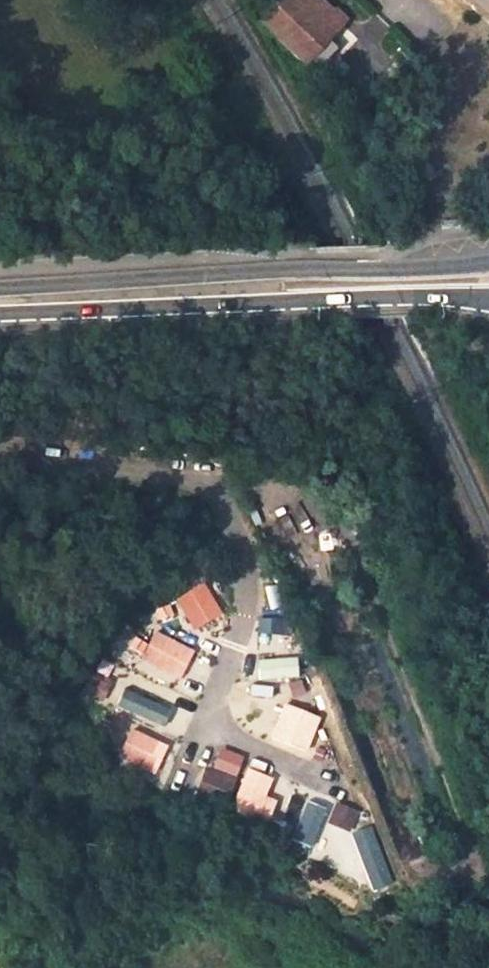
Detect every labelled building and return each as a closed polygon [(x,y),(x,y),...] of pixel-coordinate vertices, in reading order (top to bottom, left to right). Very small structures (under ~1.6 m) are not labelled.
[(303,64),(331,34),(322,25),(332,14),(317,0),(280,0),(259,22),(303,64)] [(341,23),(332,14),(322,25),(331,34),(341,23)] [(208,583),(177,596),(189,628),(221,616),(208,583)] [(138,659),(178,680),(194,649),(154,628),(138,659)] [(115,706),(164,726),(171,707),(123,687),(115,706)] [(236,711),(262,722),(271,702),(245,690),(236,711)] [(270,737),(307,751),(321,716),(283,702),(270,737)] [(131,727),(118,757),(155,773),(168,744),(131,727)] [(227,804),(243,755),(215,745),(198,794),(227,804)] [(277,836),(288,814),(253,796),(242,818),(277,836)] [(289,839),(310,848),(327,808),(305,799),(289,839)] [(337,801),(327,820),(349,831),(358,811),(337,801)] [(372,891),(393,883),(371,825),(349,833),(372,891)]
